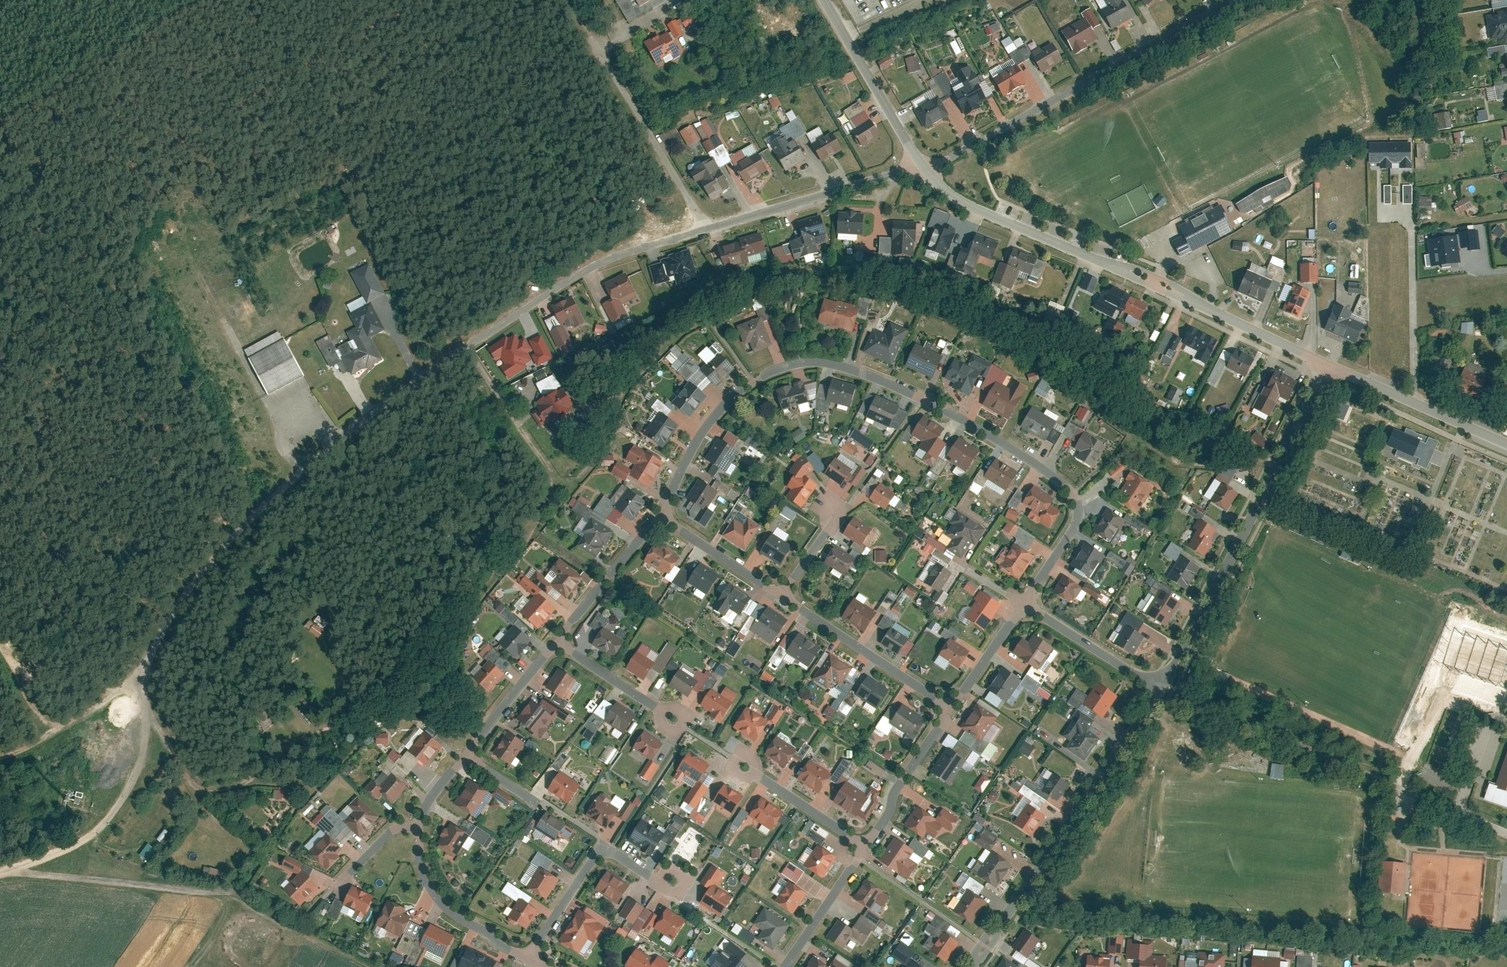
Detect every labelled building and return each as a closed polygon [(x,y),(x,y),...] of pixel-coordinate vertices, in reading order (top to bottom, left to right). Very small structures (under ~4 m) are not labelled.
[(629,21),(663,0),(616,0),(629,21)] [(1093,2),(1109,30),(1132,17),(1122,0),(1096,0),(1093,2)] [(1144,9),(1160,0),(1140,0),(1144,9)] [(1484,17),(1487,43),(1503,41),(1503,44),(1506,43),(1506,11),(1496,12),(1496,15),(1484,17)] [(1082,22),(1061,34),(1075,58),(1085,53),(1084,50),(1096,43),(1092,35),(1101,30),(1091,13),(1080,19),(1082,22)] [(669,29),(646,41),(657,62),(681,50),(674,37),(684,32),(677,18),(666,23),(669,29)] [(999,22),(988,27),(991,35),(1003,30),(999,22)] [(1233,38),(1226,42),(1228,47),(1235,43),(1233,38)] [(1001,44),(1012,62),(1014,66),(1030,57),(1020,40),(1011,44),(1009,40),(1001,44)] [(1115,42),(1110,45),(1115,54),(1120,51),(1115,42)] [(1051,45),(1032,55),(1043,75),(1062,64),(1051,45)] [(889,54),(879,61),(882,67),(893,60),(889,54)] [(917,54),(906,57),(909,71),(920,69),(917,54)] [(1196,56),(1189,60),(1191,65),(1198,61),(1196,56)] [(1012,62),(989,73),(1003,98),(1025,86),(1014,66),(1012,62)] [(955,78),(959,84),(952,88),(955,93),(967,115),(978,109),(976,107),(989,100),(972,69),(955,78)] [(955,93),(952,88),(945,74),(935,79),(945,98),(955,93)] [(932,92),(912,103),(915,110),(926,129),(946,118),(932,92)] [(771,99),(776,108),(784,103),(779,94),(771,99)] [(739,109),(728,113),(730,119),(742,114),(739,109)] [(1485,109),(1474,110),(1475,121),(1485,121),(1485,109)] [(704,139),(718,133),(711,116),(697,123),(704,139)] [(1446,131),(1444,116),(1424,118),(1425,134),(1446,131)] [(878,136),(869,119),(850,129),(859,146),(878,136)] [(799,135),(792,120),(776,128),(778,132),(763,140),(778,169),(793,161),(784,142),(799,135)] [(695,125),(683,130),(690,146),(702,141),(695,125)] [(1462,131),(1452,132),(1453,144),(1463,144),(1462,131)] [(840,148),(830,132),(812,143),(821,159),(840,148)] [(1410,141),(1368,142),(1368,170),(1411,170),(1410,141)] [(1415,143),(1416,160),(1425,160),(1424,143),(1415,143)] [(764,171),(753,146),(729,157),(741,182),(764,171)] [(715,160),(694,170),(707,198),(729,188),(715,160)] [(1287,176),(1235,205),(1239,212),(1246,212),(1258,205),(1264,205),(1273,200),(1274,195),(1288,188),(1290,182),(1287,176)] [(1412,185),(1404,185),(1404,203),(1412,203),(1412,185)] [(1432,209),(1431,196),(1419,196),(1419,209),(1432,209)] [(1467,196),(1455,202),(1460,212),(1472,206),(1467,196)] [(1168,242),(1177,258),(1234,228),(1221,203),(1179,226),(1183,234),(1168,242)] [(864,213),(840,211),(839,234),(863,236),(864,213)] [(822,217),(791,225),(795,240),(790,241),(794,257),(819,250),(815,235),(826,232),(822,217)] [(918,226),(895,223),(891,252),(914,255),(918,226)] [(1497,224),(1490,230),(1497,237),(1503,231),(1497,224)] [(955,233),(935,226),(926,250),(947,257),(955,233)] [(1478,234),(1458,236),(1460,251),(1479,249),(1478,234)] [(761,236),(721,246),(726,268),(749,262),(748,256),(765,252),(761,236)] [(998,244),(976,236),(972,248),(962,244),(953,266),(974,274),(982,254),(992,258),(998,244)] [(1456,238),(1427,242),(1431,270),(1460,266),(1456,238)] [(1248,246),(1240,245),(1240,255),(1248,256),(1248,246)] [(1038,259),(1015,250),(1010,263),(1004,261),(996,283),(1014,289),(1019,275),(1030,279),(1038,259)] [(690,253),(662,260),(670,289),(698,281),(690,253)] [(1270,260),(1268,268),(1283,274),(1282,264),(1270,260)] [(350,271),(367,303),(371,301),(386,294),(370,261),(350,271)] [(1350,264),(1350,277),(1361,277),(1361,264),(1350,264)] [(1249,268),(1247,275),(1262,281),(1265,274),(1249,268)] [(1268,268),(1265,274),(1262,281),(1269,284),(1280,289),(1285,275),(1284,275),(1283,274),(1268,268)] [(1316,268),(1298,269),(1299,288),(1316,288),(1316,268)] [(1088,272),(1082,286),(1096,292),(1102,278),(1088,272)] [(626,274),(605,283),(611,299),(603,302),(611,321),(627,314),(622,302),(636,296),(626,274)] [(1247,275),(1244,274),(1235,298),(1260,307),(1269,284),(1262,281),(1247,275)] [(1129,294),(1108,284),(1101,298),(1122,308),(1129,294)] [(1309,295),(1291,288),(1280,316),(1298,323),(1309,295)] [(1150,303),(1132,294),(1126,308),(1143,316),(1150,303)] [(1359,294),(1353,310),(1350,316),(1363,321),(1364,319),(1367,320),(1366,297),(1359,294)] [(571,298),(550,307),(556,321),(546,325),(556,348),(570,342),(564,327),(580,320),(571,298)] [(857,308),(824,299),(818,323),(851,331),(857,308)] [(352,340),(335,348),(341,360),(351,378),(384,361),(371,336),(385,329),(371,301),(367,303),(349,311),(358,328),(349,333),(352,340)] [(1353,310),(1331,302),(1322,329),(1356,341),(1363,321),(1350,316),(1353,310)] [(761,316),(736,325),(743,345),(750,342),(753,351),(771,344),(761,316)] [(1468,334),(1468,322),(1455,322),(1455,334),(1468,334)] [(905,330),(890,324),(886,335),(871,329),(861,353),(892,365),(905,330)] [(1445,324),(1430,324),(1430,335),(1445,334),(1445,324)] [(1176,332),(1165,328),(1157,350),(1165,353),(1162,360),(1173,364),(1186,329),(1178,326),(1176,332)] [(518,329),(488,348),(509,380),(538,360),(518,329)] [(1216,341),(1190,330),(1184,344),(1200,350),(1196,359),(1207,363),(1216,341)] [(281,331),(243,350),(266,394),(304,375),(281,331)] [(328,335),(316,341),(330,366),(341,360),(335,348),(328,335)] [(941,356),(916,344),(906,365),(931,378),(941,356)] [(677,364),(687,353),(680,346),(669,357),(677,364)] [(1254,357),(1236,348),(1227,367),(1245,376),(1254,357)] [(717,353),(700,369),(714,383),(731,368),(717,353)] [(980,371),(954,358),(945,378),(955,383),(953,387),(968,394),(980,371)] [(1485,368),(1466,360),(1462,368),(1459,367),(1451,384),(1474,394),(1485,368)] [(1299,380),(1272,366),(1252,404),(1269,413),(1279,394),(1289,399),(1299,380)] [(1039,391),(1048,397),(1057,383),(1048,377),(1039,391)] [(705,394),(688,381),(671,404),(687,417),(705,394)] [(854,386),(833,381),(828,401),(849,407),(854,386)] [(1008,388),(996,381),(982,408),(1007,420),(1024,388),(1012,382),(1008,388)] [(801,382),(775,391),(782,410),(807,402),(801,382)] [(1174,384),(1167,397),(1179,403),(1185,390),(1174,384)] [(537,411),(532,414),(539,427),(557,416),(559,418),(571,410),(568,406),(572,404),(560,385),(537,399),(537,411)] [(898,407),(877,397),(867,419),(888,429),(898,407)] [(1080,418),(1087,422),(1094,410),(1087,406),(1080,418)] [(1055,421),(1032,408),(1021,428),(1043,441),(1055,421)] [(676,424),(658,412),(642,436),(660,448),(676,424)] [(952,434),(923,417),(912,436),(924,443),(916,456),(933,467),(952,434)] [(1278,424),(1272,422),(1269,429),(1275,431),(1278,424)] [(794,433),(798,442),(809,437),(804,428),(794,433)] [(1269,440),(1256,428),(1251,434),(1263,446),(1269,440)] [(1107,444),(1084,431),(1074,449),(1080,452),(1076,459),(1093,469),(1107,444)] [(856,432),(853,437),(872,449),(876,444),(856,432)] [(1424,444),(1394,432),(1387,447),(1419,459),(1416,465),(1428,470),(1439,442),(1427,437),(1424,444)] [(979,452),(958,438),(944,459),(965,473),(979,452)] [(739,453),(719,440),(705,460),(725,473),(739,453)] [(844,449),(856,455),(861,447),(849,440),(844,449)] [(665,462),(635,444),(626,459),(636,465),(629,476),(650,488),(665,462)] [(812,469),(804,457),(801,459),(798,455),(792,460),(795,464),(789,472),(795,476),(788,487),(793,490),(788,499),(802,508),(818,485),(803,475),(812,469)] [(873,465),(878,457),(873,455),(868,463),(873,465)] [(1017,473),(995,459),(983,478),(1005,491),(1017,473)] [(1113,479),(1128,467),(1121,459),(1106,471),(1113,479)] [(851,472),(834,460),(824,475),(842,487),(851,472)] [(862,466),(851,482),(855,484),(866,468),(862,466)] [(1152,485),(1128,471),(1113,499),(1137,513),(1152,485)] [(1226,477),(1217,472),(1214,477),(1219,480),(1208,498),(1228,509),(1237,493),(1222,484),(1226,477)] [(717,492),(697,479),(685,498),(696,505),(705,511),(706,509),(717,492)] [(895,494),(879,484),(869,500),(885,510),(895,494)] [(644,502),(625,489),(612,509),(630,521),(644,502)] [(1060,506),(1031,489),(1019,510),(1048,527),(1060,506)] [(575,497),(571,504),(577,507),(580,500),(575,497)] [(857,510),(868,503),(865,498),(855,505),(857,510)] [(705,511),(696,505),(690,512),(692,518),(704,526),(713,513),(706,509),(705,511)] [(1125,520),(1108,509),(1095,530),(1111,541),(1125,520)] [(986,527),(957,510),(949,524),(952,526),(946,536),(952,540),(946,550),(962,559),(971,543),(975,546),(986,527)] [(759,527),(737,513),(722,536),(744,551),(759,527)] [(1220,524),(1204,515),(1188,541),(1205,551),(1220,524)] [(872,529),(854,518),(843,535),(861,546),(872,529)] [(615,534),(591,519),(575,545),(599,559),(615,534)] [(791,547),(770,535),(759,553),(780,565),(791,547)] [(1106,554),(1086,541),(1072,563),(1092,576),(1106,554)] [(913,548),(924,552),(927,546),(915,542),(913,548)] [(1033,559),(1013,545),(1010,550),(1004,546),(993,563),(1019,580),(1033,559)] [(654,546),(643,562),(664,576),(675,560),(654,546)] [(855,559),(835,547),(824,564),(844,576),(855,559)] [(1141,562),(1132,558),(1132,559),(1114,551),(1110,561),(1136,573),(1141,562)] [(886,552),(875,552),(876,563),(886,563),(886,552)] [(933,558),(930,557),(931,554),(927,552),(926,555),(915,574),(922,578),(933,558)] [(1200,565),(1181,554),(1169,575),(1188,586),(1200,565)] [(583,578),(558,558),(542,578),(566,598),(583,578)] [(1101,582),(1113,569),(1107,564),(1095,578),(1101,582)] [(718,577),(699,565),(687,584),(706,595),(718,577)] [(951,574),(936,565),(924,584),(940,593),(951,574)] [(1085,589),(1065,577),(1056,591),(1076,604),(1085,589)] [(973,580),(967,588),(975,595),(981,587),(973,580)] [(750,598),(729,584),(711,610),(732,624),(750,598)] [(914,598),(920,594),(914,585),(908,589),(914,598)] [(1181,600),(1162,589),(1148,612),(1168,623),(1181,600)] [(1001,605),(980,592),(963,618),(984,632),(1001,605)] [(555,611),(536,595),(519,616),(538,632),(555,611)] [(876,615),(853,600),(842,618),(865,632),(876,615)] [(787,622),(765,608),(750,631),(772,645),(787,622)] [(309,621),(304,628),(317,638),(326,627),(316,620),(313,624),(309,621)] [(1147,636),(1125,623),(1115,640),(1137,652),(1147,636)] [(530,641),(513,625),(495,645),(512,661),(530,641)] [(602,628),(591,646),(613,659),(624,641),(602,628)] [(619,635),(626,639),(630,632),(622,628),(619,635)] [(908,638),(891,628),(882,642),(899,653),(908,638)] [(820,648),(798,634),(786,653),(808,667),(820,648)] [(1485,634),(1471,677),(1469,682),(1472,683),(1468,695),(1502,707),(1506,693),(1506,641),(1485,634)] [(1032,665),(1026,674),(1041,684),(1048,674),(1044,671),(1057,651),(1033,635),(1027,644),(1021,640),(1013,653),(1032,665)] [(968,654),(948,641),(939,655),(960,668),(968,654)] [(729,653),(737,657),(744,646),(736,642),(729,653)] [(658,655),(641,645),(626,670),(643,680),(639,686),(648,692),(675,649),(666,643),(658,655)] [(851,668),(828,653),(811,680),(825,690),(833,679),(840,684),(851,668)] [(502,676),(486,660),(471,676),(487,691),(502,676)] [(702,677),(683,664),(668,685),(688,698),(702,677)] [(1022,680),(1001,667),(987,688),(989,690),(984,697),(998,706),(1003,699),(1012,705),(1024,687),(1035,694),(1041,684),(1026,674),(1022,680)] [(576,681),(558,670),(546,689),(563,700),(576,681)] [(1228,674),(1218,670),(1215,676),(1225,681),(1228,674)] [(767,671),(763,678),(773,684),(777,678),(767,671)] [(886,692),(866,679),(855,697),(875,709),(886,692)] [(1076,687),(1067,701),(1080,709),(1093,719),(1097,713),(1102,716),(1116,695),(1097,682),(1088,695),(1076,687)] [(733,703),(711,691),(702,706),(712,712),(709,718),(720,725),(733,703)] [(965,730),(959,740),(981,755),(989,760),(997,747),(990,743),(1000,728),(993,723),(1000,712),(979,698),(960,727),(965,730)] [(552,716),(532,699),(515,720),(534,736),(552,716)] [(594,699),(588,707),(594,712),(600,704),(594,699)] [(604,700),(583,727),(595,735),(612,705),(604,700)] [(634,715),(616,704),(605,722),(622,733),(634,715)] [(826,713),(834,718),(839,711),(831,705),(826,713)] [(921,719),(901,707),(891,724),(910,736),(921,719)] [(1093,719),(1080,709),(1063,735),(1070,740),(1066,747),(1083,758),(1097,737),(1086,730),(1093,719)] [(767,723),(748,710),(736,729),(756,741),(767,723)] [(699,715),(694,724),(701,729),(707,720),(699,715)] [(443,744),(426,730),(408,751),(425,765),(443,744)] [(959,740),(949,733),(942,743),(947,747),(930,772),(949,785),(966,760),(974,766),(981,755),(959,740)] [(523,746),(505,734),(491,756),(509,767),(523,746)] [(662,746),(642,734),(632,750),(652,762),(662,746)] [(380,743),(392,743),(392,735),(379,735),(380,743)] [(794,751),(774,738),(763,755),(784,767),(794,751)] [(530,751),(536,754),(541,745),(531,739),(528,745),(533,748),(530,751)] [(1024,741),(1018,749),(1028,755),(1034,747),(1024,741)] [(611,765),(621,750),(611,743),(601,758),(611,765)] [(399,762),(403,755),(395,750),(391,757),(399,762)] [(711,762),(690,750),(675,776),(683,781),(686,774),(699,782),(711,762)] [(565,753),(554,765),(561,770),(571,758),(565,753)] [(869,766),(885,778),(890,771),(874,759),(869,766)] [(809,760),(797,780),(819,793),(831,774),(809,760)] [(1286,763),(1272,760),(1270,773),(1284,775),(1286,763)] [(1498,789),(1497,793),(1506,796),(1506,762),(1498,789)] [(1021,780),(1020,781),(1046,800),(1049,795),(1056,799),(1068,782),(1046,766),(1034,783),(1024,776),(1021,780)] [(559,772),(547,791),(568,804),(580,786),(559,772)] [(976,787),(985,793),(994,780),(986,774),(976,787)] [(405,787),(390,775),(377,792),(392,803),(405,787)] [(1019,814),(1014,821),(1032,833),(1045,814),(1039,810),(1046,800),(1020,781),(1016,779),(1012,785),(1025,794),(1013,811),(1019,814)] [(468,781),(453,804),(476,819),(491,796),(468,781)] [(745,794),(725,782),(714,799),(735,811),(745,794)] [(846,782),(832,803),(856,818),(857,817),(865,823),(877,804),(877,798),(880,793),(870,787),(865,794),(846,782)] [(1498,789),(1488,782),(1482,800),(1506,808),(1506,796),(1497,793),(1498,789)] [(656,794),(663,801),(672,793),(665,786),(656,794)] [(289,788),(279,787),(278,798),(288,799),(289,788)] [(496,789),(491,796),(508,806),(512,798),(496,789)] [(599,794),(585,816),(605,829),(618,810),(610,804),(611,802),(599,794)] [(377,817),(357,796),(337,816),(357,836),(377,817)] [(785,812),(762,798),(751,816),(774,830),(785,812)] [(636,806),(627,801),(616,817),(624,823),(636,806)] [(917,806),(905,824),(923,837),(927,831),(935,837),(943,826),(952,832),(961,820),(943,807),(935,819),(917,806)] [(745,808),(733,828),(739,832),(751,812),(745,808)] [(565,823),(546,812),(534,833),(552,844),(565,823)] [(976,813),(973,818),(983,824),(986,819),(976,813)] [(667,833),(642,819),(629,842),(653,856),(667,833)] [(998,837),(976,823),(974,826),(981,830),(974,841),(984,848),(977,858),(973,855),(965,867),(995,887),(1009,865),(988,851),(998,837)] [(435,847),(454,859),(469,836),(450,824),(435,847)] [(799,864),(824,881),(840,857),(824,846),(831,835),(816,825),(807,839),(820,847),(816,854),(809,849),(799,864)] [(341,848),(325,833),(308,851),(324,867),(341,848)] [(908,879),(930,848),(914,837),(908,846),(894,836),(879,858),(908,879)] [(157,847),(149,842),(141,853),(148,859),(157,847)] [(302,861),(282,855),(279,866),(296,871),(281,887),(298,904),(318,884),(301,867),(302,861)] [(1405,862),(1380,860),(1377,892),(1403,894),(1405,862)] [(800,884),(808,872),(792,861),(784,873),(800,884)] [(210,866),(210,867),(208,874),(220,877),(222,869),(210,866)] [(539,867),(526,887),(545,900),(559,880),(539,867)] [(984,884),(962,869),(954,882),(961,887),(948,905),(971,921),(984,902),(976,896),(984,884)] [(631,884),(609,870),(597,889),(619,903),(631,884)] [(892,894),(866,878),(855,896),(881,912),(892,894)] [(807,890),(788,879),(775,900),(794,912),(807,890)] [(733,895),(714,883),(701,903),(720,915),(733,895)] [(352,887),(343,906),(364,916),(373,897),(352,887)] [(520,899),(507,918),(526,930),(538,912),(520,899)] [(629,899),(618,916),(633,926),(644,909),(629,899)] [(387,901),(375,926),(401,938),(410,918),(403,915),(405,910),(387,901)] [(581,902),(558,938),(582,953),(592,937),(598,941),(611,921),(581,902)] [(765,907),(755,923),(766,930),(760,940),(774,950),(791,925),(765,907)] [(882,917),(868,908),(864,915),(878,923),(882,917)] [(686,919),(668,909),(658,928),(675,938),(686,919)] [(960,931),(930,911),(926,917),(932,921),(925,931),(930,935),(923,946),(945,961),(958,941),(954,939),(960,931)] [(839,919),(828,936),(845,947),(852,937),(864,945),(877,925),(862,915),(853,928),(839,919)] [(734,929),(738,922),(730,918),(726,925),(734,929)] [(734,932),(756,944),(760,935),(738,923),(734,932)] [(430,926),(420,947),(427,950),(424,956),(440,964),(453,937),(430,926)] [(1031,966),(1044,966),(1028,956),(1040,939),(1024,928),(1011,947),(1017,951),(1013,955),(1031,966)] [(905,932),(900,939),(909,945),(914,938),(905,932)] [(900,941),(891,954),(906,964),(904,966),(920,966),(909,959),(915,951),(900,941)] [(732,942),(713,966),(715,966),(748,966),(754,959),(732,942)] [(638,947),(627,965),(629,966),(669,966),(674,959),(660,951),(656,958),(638,947)] [(1288,958),(1298,959),(1299,948),(1289,947),(1288,958)] [(460,966),(476,966),(482,955),(469,948),(460,966)] [(1200,949),(1198,966),(1226,966),(1227,952),(1200,949)] [(392,962),(403,966),(407,956),(396,952),(392,962)] [(828,964),(831,966),(832,966),(850,966),(853,963),(837,952),(828,964)] [(811,953),(802,966),(830,966),(831,966),(828,964),(811,953)] [(1086,966),(1110,966),(1111,956),(1087,953),(1086,966)] [(1140,953),(1139,966),(1167,966),(1168,956),(1140,953)] [(476,966),(494,966),(497,962),(482,955),(476,966)] [(997,966),(1020,966),(1004,956),(997,966)] [(1266,959),(1253,958),(1253,966),(1265,966),(1266,959)] [(1266,959),(1265,966),(1279,966),(1280,960),(1266,959)]
